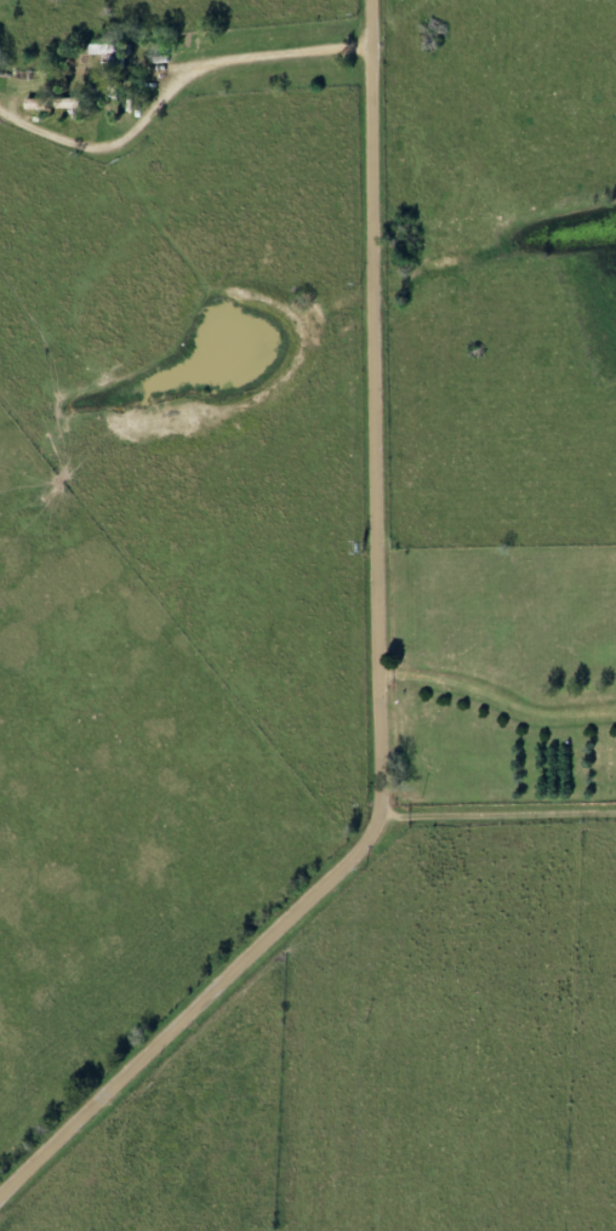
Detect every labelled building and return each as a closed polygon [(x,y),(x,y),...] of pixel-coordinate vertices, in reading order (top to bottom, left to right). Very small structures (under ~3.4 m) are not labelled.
[(124,45),(91,45),(91,56),(110,56),(110,68),(124,68),(124,45)] [(28,109),(82,109),(82,99),(28,99),(28,109)]
